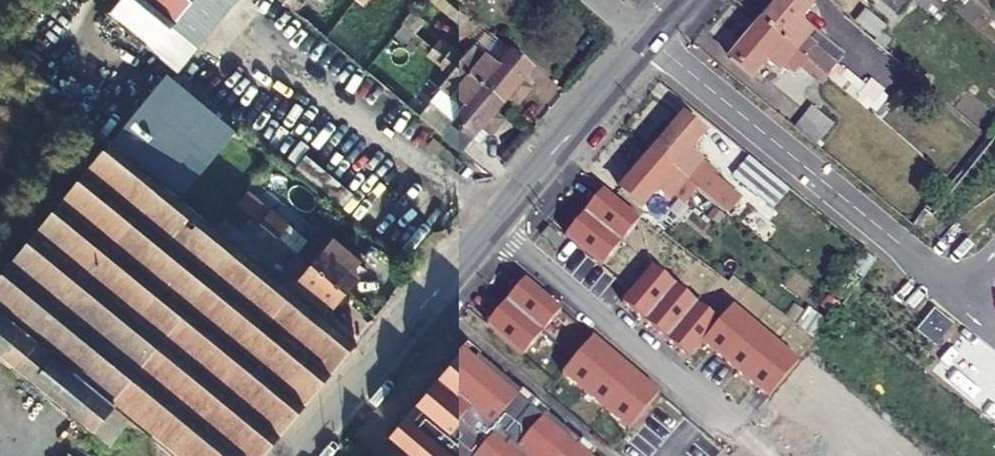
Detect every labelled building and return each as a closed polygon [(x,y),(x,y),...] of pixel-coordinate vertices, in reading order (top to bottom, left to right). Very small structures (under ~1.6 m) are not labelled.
[(195,0),(122,0),(109,17),(151,53),(195,0)] [(356,2),(366,10),(374,0),(358,0),(356,2)] [(761,22),(829,80),(865,111),(882,91),(869,81),(864,87),(845,71),(844,72),(816,48),(817,46),(806,37),(812,30),(800,20),(814,4),(809,0),(780,0),(761,22)] [(829,80),(761,22),(730,59),(752,77),(765,61),(778,71),(785,64),(795,72),(801,65),(824,85),(829,80)] [(436,51),(504,107),(511,98),(518,104),(529,92),(522,86),(532,73),(513,56),(500,73),(487,61),(479,70),(467,60),(463,65),(440,46),(436,51)] [(495,118),(504,107),(436,51),(430,58),(452,77),(449,81),(461,91),(454,100),(467,112),(453,127),(473,143),(484,131),(490,137),(502,124),(495,118)] [(0,232),(0,359),(87,431),(93,437),(109,451),(133,423),(173,455),(265,455),(355,345),(319,314),(318,314),(280,281),(279,281),(179,200),(187,192),(235,133),(217,119),(165,75),(109,142),(109,143),(88,126),(86,127),(0,232)] [(683,117),(652,153),(708,200),(717,207),(727,215),(739,200),(699,167),(704,162),(690,151),(704,135),(683,117)] [(802,117),(793,128),(814,145),(823,134),(802,117)] [(703,225),(717,207),(708,200),(652,153),(621,189),(642,207),(656,191),(689,217),(690,216),(703,225)] [(772,176),(750,158),(735,177),(757,194),(772,176)] [(304,160),(296,169),(336,203),(344,193),(304,160)] [(630,244),(645,226),(611,197),(596,215),(630,244)] [(261,225),(280,240),(291,227),(272,212),(261,225)] [(271,251),(280,240),(261,225),(252,235),(271,251)] [(361,264),(319,232),(299,256),(345,294),(361,276),(355,270),(361,264)] [(280,281),(318,314),(325,305),(331,311),(345,294),(299,256),(279,281),(280,281)]
